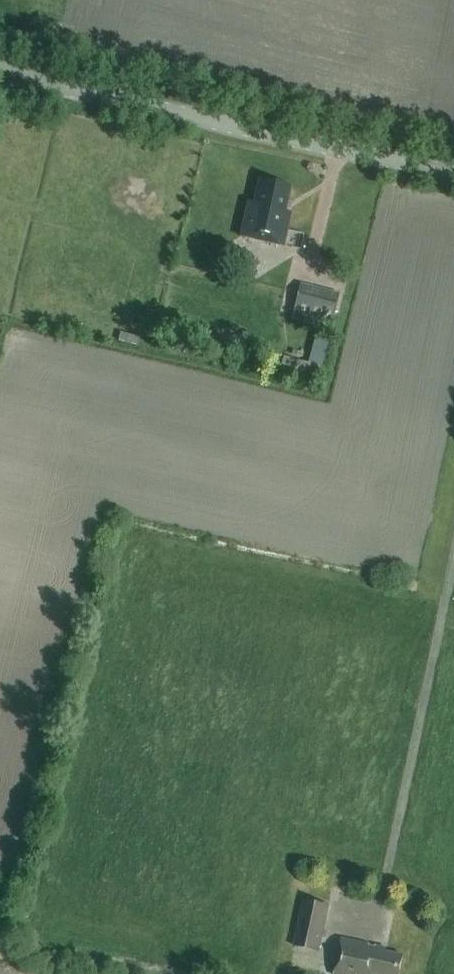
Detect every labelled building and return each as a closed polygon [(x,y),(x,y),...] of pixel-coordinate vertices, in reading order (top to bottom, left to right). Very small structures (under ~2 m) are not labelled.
[(284,245),(291,211),(285,210),(290,186),(259,179),(254,202),(248,201),(240,236),(284,245)] [(329,329),(338,292),(300,283),(291,319),(329,329)] [(320,331),(317,359),(332,361),(335,333),(320,331)] [(300,374),(303,362),(284,356),(280,368),(300,374)] [(293,946),(319,951),(329,905),(303,899),(293,946)] [(403,955),(386,951),(387,948),(342,938),(335,973),(399,973),(403,955)]
